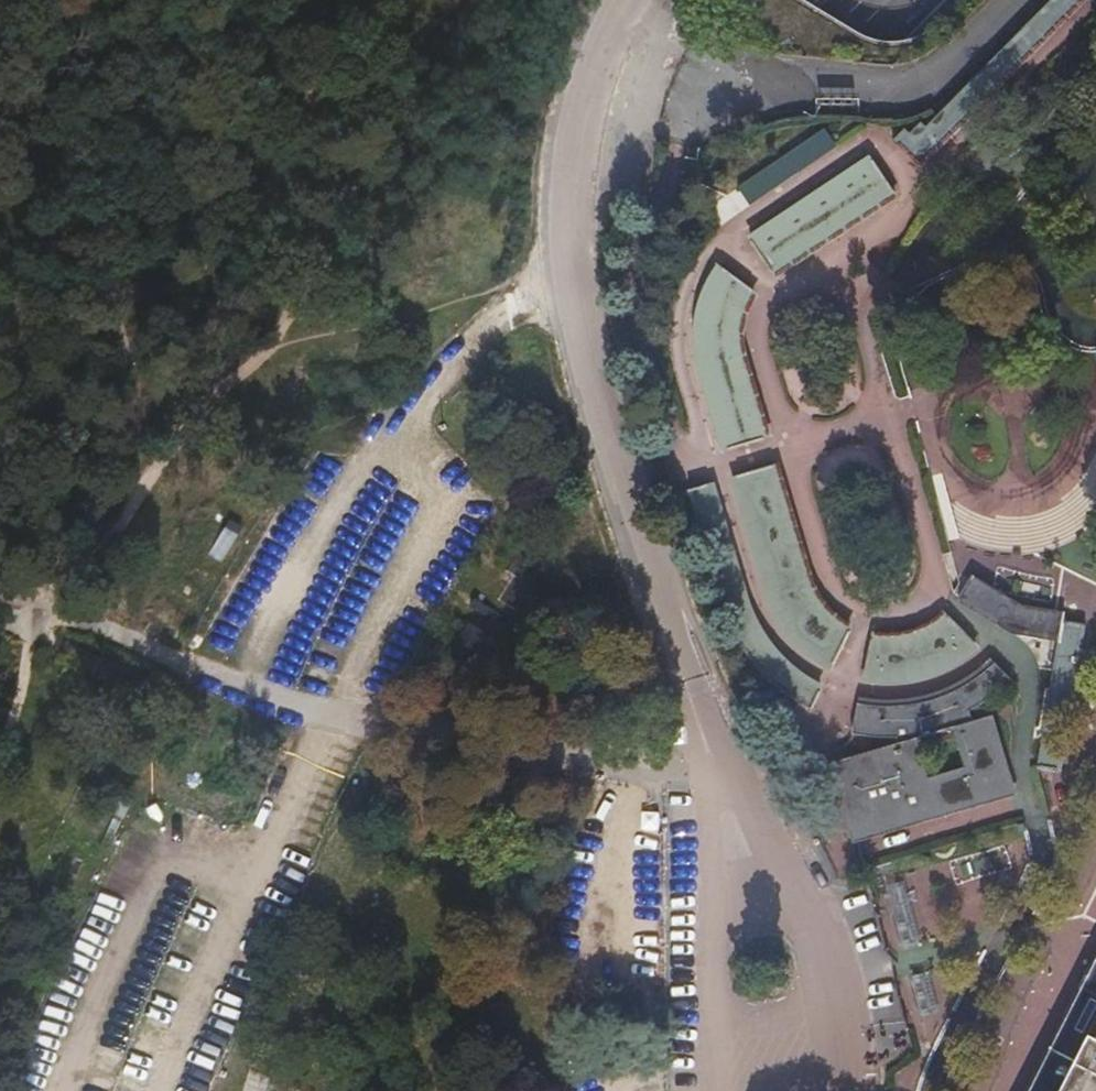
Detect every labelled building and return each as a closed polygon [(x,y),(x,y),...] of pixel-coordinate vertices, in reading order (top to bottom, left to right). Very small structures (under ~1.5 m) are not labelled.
[(891,147),(918,174),(1088,1),(1087,0),(1055,0),(921,136),(916,132),(907,141),(902,136),(891,147)] [(749,246),(769,278),(891,199),(871,167),(749,246)] [(743,301),(750,288),(720,266),(715,274),(711,283),(708,292),(703,310),(700,331),(701,346),(702,358),(728,447),(764,436),(739,351),(737,334),(737,322),(740,307),(743,301)] [(768,462),(762,442),(720,456),(726,475),(768,462)] [(810,590),(803,575),(771,466),(735,476),(769,593),(776,608),(782,618),(793,633),(803,643),(815,652),(833,661),(849,628),(834,619),(828,614),(819,604),(810,590)] [(753,621),(748,610),(710,483),(688,489),(726,618),(735,638),(744,650),(753,663),(769,678),(782,691),(795,700),(809,709),(820,689),(810,682),(791,667),(781,659),(771,648),(759,632),(753,621)] [(1010,624),(1063,635),(1066,620),(1014,609),(967,579),(959,591),(1010,624)] [(975,642),(949,616),(941,621),(922,630),(911,633),(897,635),(887,636),(875,635),(867,672),(882,674),(892,675),(903,674),(915,672),(928,668),(941,662),(964,650),(975,642)] [(1044,768),(1057,769),(1082,620),(1070,618),(1044,768)] [(861,702),(855,733),(898,734),(901,746),(834,764),(854,834),(1010,794),(990,724),(977,727),(970,702),(979,697),(993,687),(1007,674),(996,663),(986,671),(975,679),(963,686),(951,691),(935,697),(920,700),(897,703),(876,703),(861,702)] [(884,888),(901,952),(919,947),(902,883),(884,888)] [(908,979),(919,1020),(936,1016),(925,975),(908,979)] [(1043,1090),(1095,1090),(1095,986),(1043,1090)]
